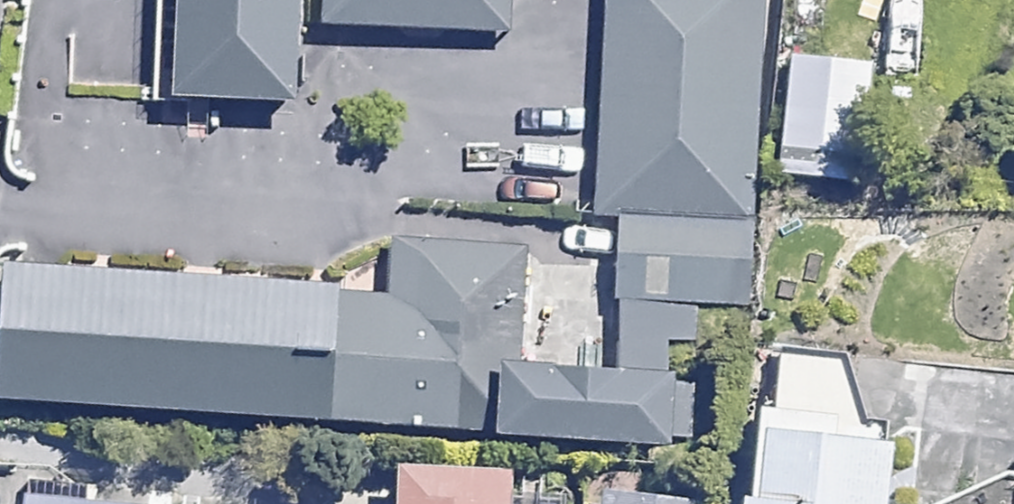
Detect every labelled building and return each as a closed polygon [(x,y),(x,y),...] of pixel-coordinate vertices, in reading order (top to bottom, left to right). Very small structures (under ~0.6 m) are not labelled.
[(160,86),(284,91),(288,0),(163,0),(160,86)] [(308,21),(501,35),(504,0),(310,0),(308,21)] [(582,206),(611,208),(741,216),(754,0),(594,0),(582,206)] [(872,60),(787,56),(780,175),(865,179),(872,60)] [(741,216),(611,208),(607,297),(691,302),(736,303),(741,216)] [(0,257),(0,391),(661,436),(668,340),(689,341),(691,302),(607,297),(604,350),(509,344),(516,240),(376,230),(373,282),(0,257)] [(761,412),(754,503),(879,503),(885,421),(761,412)] [(382,470),(379,503),(487,503),(489,478),(382,470)] [(0,484),(0,503),(209,503),(209,499),(0,484)] [(561,492),(560,503),(663,503),(664,500),(561,492)]
